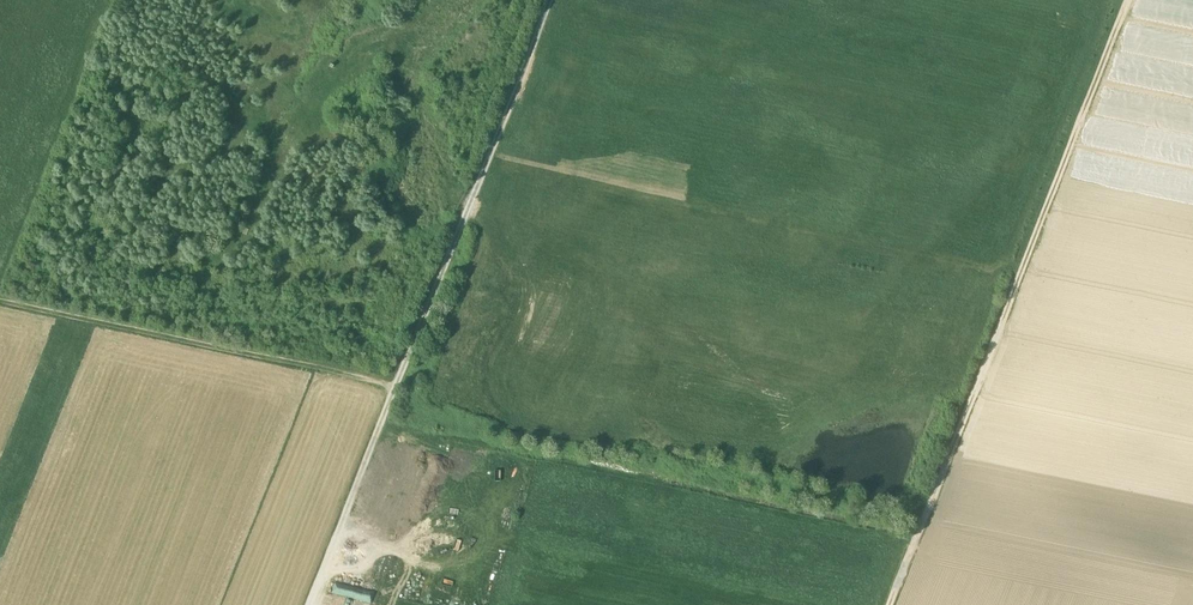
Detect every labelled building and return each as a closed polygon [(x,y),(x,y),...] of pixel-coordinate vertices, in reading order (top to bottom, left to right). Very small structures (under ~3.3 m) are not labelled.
[(329,604),(370,604),(373,591),(335,581),(329,604)]
